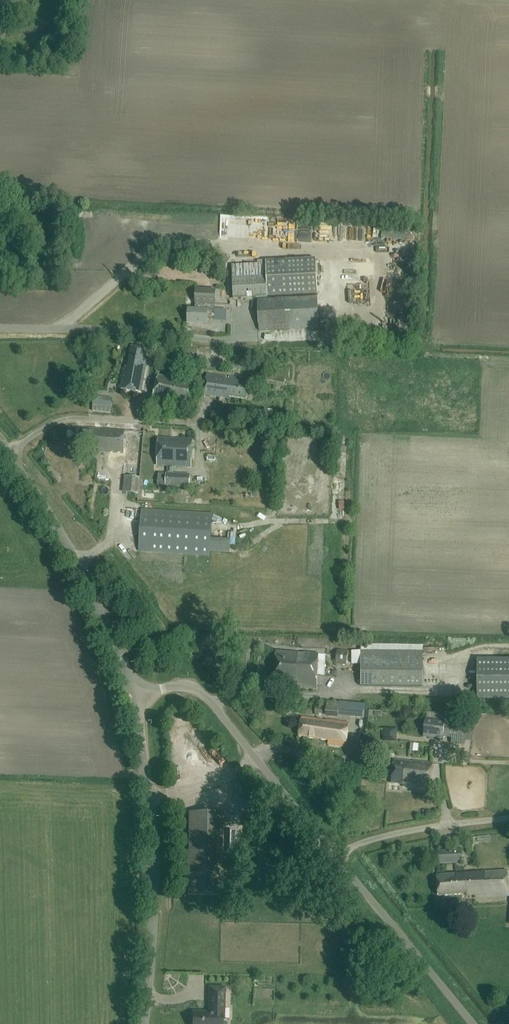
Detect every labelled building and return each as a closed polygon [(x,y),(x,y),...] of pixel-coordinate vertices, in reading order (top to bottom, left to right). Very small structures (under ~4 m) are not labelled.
[(237,254),(238,262),(250,262),(250,254),(237,254)] [(319,328),(316,259),(266,262),(266,264),(232,265),(234,300),(257,299),(259,331),(319,328)] [(349,298),(348,283),(333,284),(334,299),(349,298)] [(216,290),(196,290),(195,309),(188,309),(188,324),(208,325),(208,320),(215,321),(216,290)] [(216,320),(226,320),(227,308),(216,308),(216,320)] [(227,322),(220,323),(221,331),(228,330),(227,322)] [(149,351),(131,348),(127,370),(123,369),(120,389),(141,394),(149,351)] [(198,350),(186,348),(184,361),(196,363),(198,350)] [(243,358),(230,356),(228,370),(237,372),(237,368),(242,369),(243,358)] [(240,380),(207,375),(204,393),(246,399),(249,381),(241,380),(240,380)] [(171,379),(159,376),(154,396),(168,400),(167,405),(189,410),(195,382),(171,377),(171,379)] [(285,380),(263,376),(262,384),(284,388),(285,380)] [(112,404),(93,402),(92,412),(111,414),(112,404)] [(124,432),(80,431),(80,449),(98,449),(98,453),(123,453),(124,432)] [(192,441),(159,439),(157,466),(191,468),(192,441)] [(190,475),(159,473),(158,487),(189,488),(190,475)] [(139,478),(125,477),(123,493),(138,494),(139,478)] [(212,523),(140,518),(138,551),(210,556),(212,523)] [(230,542),(211,540),(210,552),(229,554),(230,542)] [(423,646),(361,646),(361,652),(352,652),(352,664),(361,664),(360,686),(422,687),(423,646)] [(347,651),(337,650),(335,663),(346,665),(347,651)] [(303,653),(275,652),(274,678),(288,678),(288,688),(316,690),(318,653),(303,652),(303,653)] [(477,659),(477,700),(508,700),(508,659),(477,659)] [(315,706),(315,714),(337,716),(364,718),(365,704),(338,702),(338,703),(327,702),(326,707),(315,706)] [(457,715),(427,712),(426,718),(425,718),(423,737),(443,739),(443,737),(451,738),(451,744),(465,745),(467,722),(456,721),(457,715)] [(325,721),(301,718),(299,737),(328,741),(327,746),(346,748),(349,723),(326,720),(325,721)] [(396,729),(384,729),(383,741),(396,741),(396,729)] [(413,762),(394,760),(391,783),(403,784),(403,786),(430,789),(432,763),(413,761),(413,762)] [(223,813),(189,813),(188,895),(221,895),(223,813)] [(461,863),(460,849),(438,851),(439,864),(461,863)] [(508,895),(507,870),(437,875),(438,895),(467,893),(467,895),(475,895),(475,897),(508,895)] [(208,1012),(193,1012),(193,1023),(222,1023),(222,1019),(228,1019),(224,1018),(225,988),(229,988),(229,987),(205,987),(209,988),(208,1012)]
